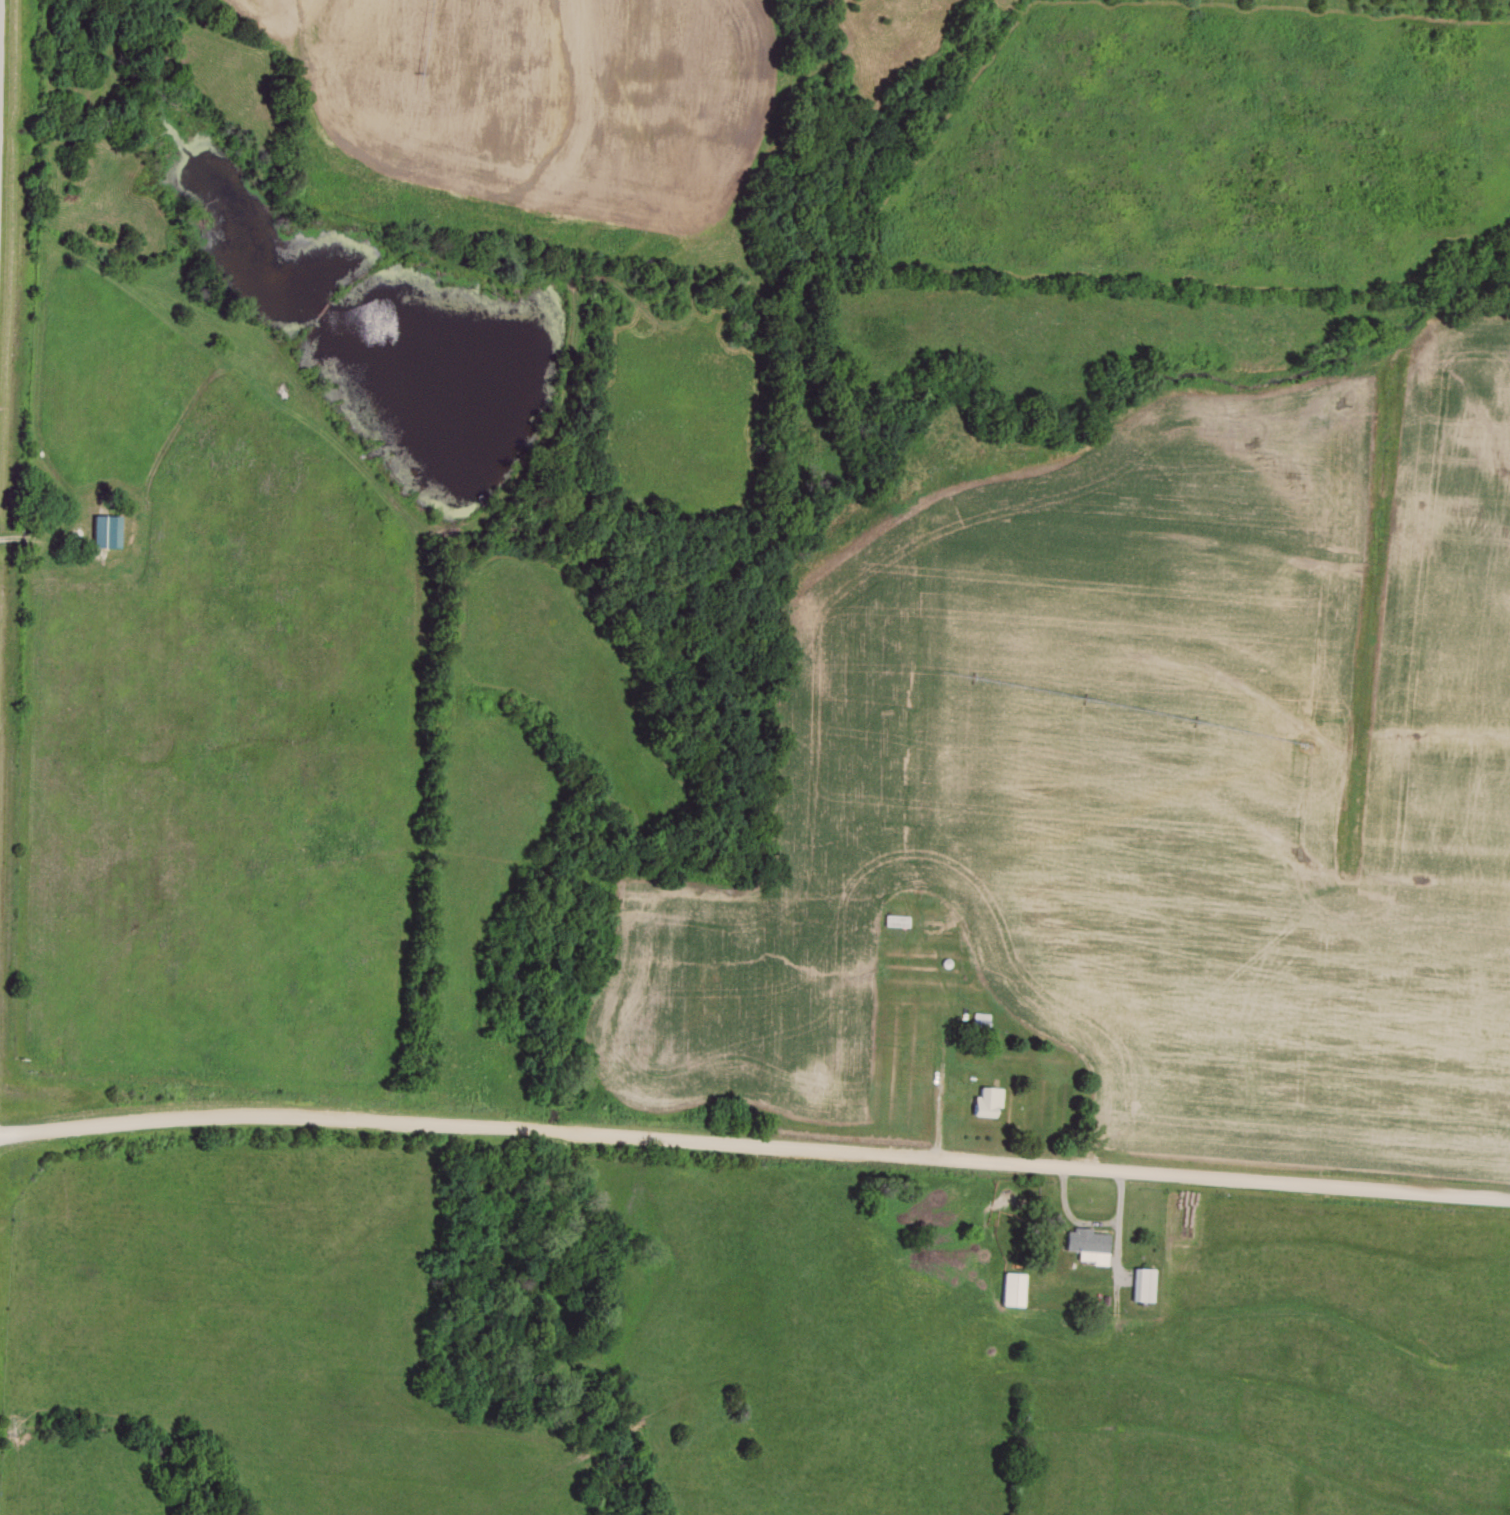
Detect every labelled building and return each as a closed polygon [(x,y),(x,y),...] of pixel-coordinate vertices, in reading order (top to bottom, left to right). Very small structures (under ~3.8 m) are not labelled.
[(120,513),(93,513),(92,545),(120,546),(120,513)] [(1106,1261),(1107,1231),(1089,1230),(1090,1226),(1065,1225),(1064,1248),(1076,1248),(1076,1259),(1106,1261)] [(1131,1298),(1150,1299),(1152,1266),(1132,1265),(1131,1298)] [(1023,1271),(1001,1270),(1000,1303),(1022,1304),(1023,1271)]
